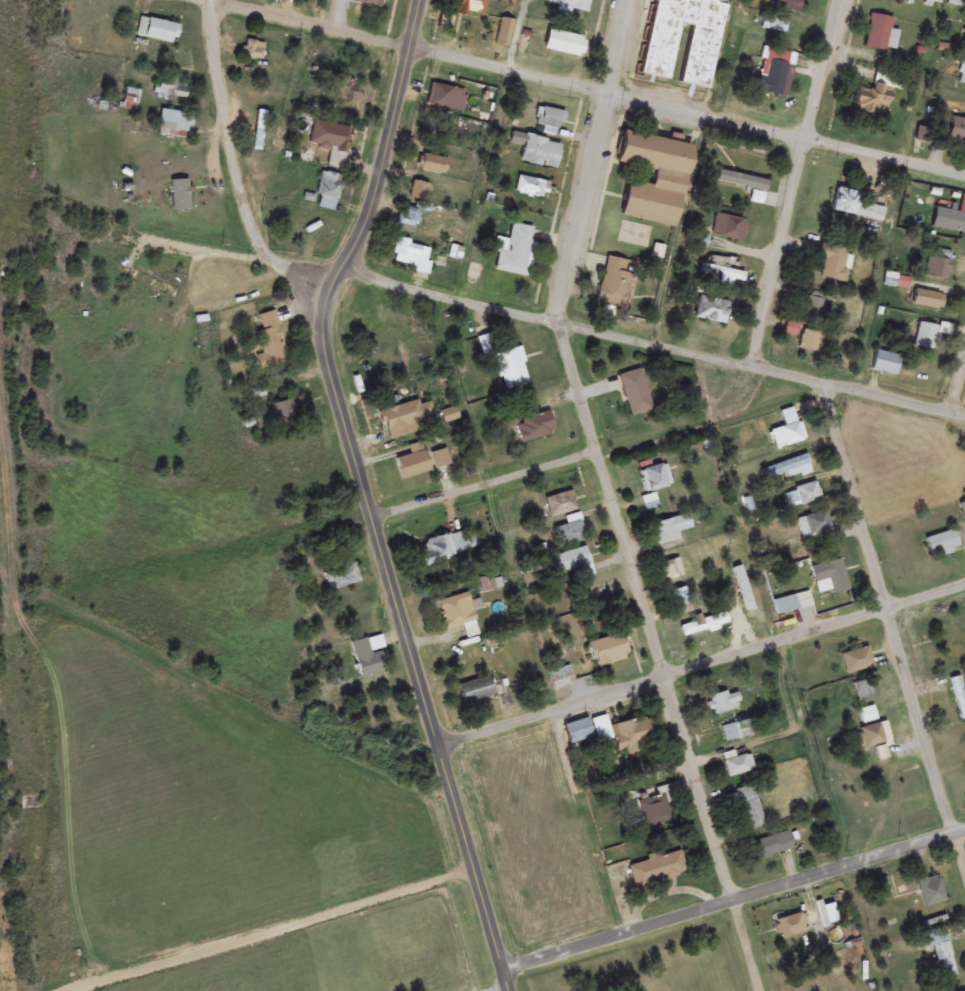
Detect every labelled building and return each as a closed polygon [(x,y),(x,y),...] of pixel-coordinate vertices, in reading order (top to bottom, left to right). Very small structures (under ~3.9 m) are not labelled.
[(379,9),(381,0),(350,0),(349,4),(379,9)] [(457,15),(483,21),(488,0),(460,0),(457,15)] [(587,15),(591,0),(548,0),(547,6),(587,15)] [(726,0),(653,0),(638,76),(667,82),(678,26),(688,28),(677,85),(708,91),(726,0)] [(773,9),(796,16),(801,0),(776,0),(773,9)] [(886,53),(892,20),(871,16),(864,49),(886,53)] [(788,33),(788,18),(765,17),(764,32),(788,33)] [(175,46),(179,26),(140,19),(136,38),(175,46)] [(494,46),(508,51),(516,24),(502,20),(494,46)] [(578,59),(581,38),(546,32),(543,53),(578,59)] [(241,59),(263,62),(265,45),(244,42),(241,59)] [(789,52),(763,48),(756,94),(782,98),(789,52)] [(154,95),(185,102),(190,85),(158,77),(154,95)] [(428,106),(447,111),(452,90),(434,85),(428,106)] [(880,107),(886,109),(891,91),(873,85),(871,93),(857,89),(851,109),(877,117),(880,107)] [(533,122),(555,135),(564,119),(542,106),(533,122)] [(190,115),(160,111),(157,135),(187,139),(190,115)] [(253,151),(264,152),(266,112),(255,112),(253,151)] [(964,146),(964,122),(951,119),(946,140),(964,146)] [(341,154),(346,129),(313,122),(308,147),(341,154)] [(518,163),(553,172),(560,146),(512,133),(508,146),(521,149),(518,163)] [(672,229),(688,146),(618,133),(612,164),(650,172),(647,186),(625,182),(618,218),(672,229)] [(417,175),(447,175),(448,158),(418,158),(417,175)] [(335,213),(343,178),(322,173),(314,208),(335,213)] [(884,223),(886,209),(857,203),(859,194),(835,189),(831,213),(884,223)] [(396,225),(418,229),(421,213),(429,215),(431,206),(400,202),(396,225)] [(742,243),(745,222),(715,216),(711,237),(742,243)] [(536,245),(529,244),(532,229),(511,225),(508,242),(499,240),(492,272),(529,279),(536,245)] [(840,235),(863,240),(865,230),(843,225),(840,235)] [(414,273),(424,275),(427,263),(419,261),(422,248),(399,241),(395,258),(416,264),(414,273)] [(848,248),(820,247),(820,261),(823,261),(822,282),(847,282),(848,248)] [(952,254),(932,249),(925,279),(945,284),(952,254)] [(628,311),(638,266),(606,259),(596,304),(628,311)] [(944,298),(915,290),(910,305),(940,313),(944,298)] [(822,295),(806,295),(806,316),(822,316),(822,295)] [(724,327),(729,304),(698,296),(692,319),(724,327)] [(257,334),(263,356),(255,358),(258,370),(288,363),(275,312),(258,317),(262,333),(257,334)] [(799,351),(818,353),(820,333),(799,331),(800,325),(786,324),(784,335),(800,337),(799,351)] [(914,347),(935,353),(942,330),(920,324),(914,347)] [(502,392),(529,386),(520,349),(498,354),(493,335),(478,339),(482,358),(493,356),(502,392)] [(871,372),(897,377),(901,357),(874,352),(871,372)] [(618,376),(630,419),(652,413),(641,370),(618,376)] [(270,406),(275,424),(305,416),(300,397),(270,406)] [(412,436),(409,423),(433,419),(430,404),(418,406),(418,404),(380,411),(385,441),(412,436)] [(444,425),(459,420),(455,409),(440,414),(444,425)] [(513,424),(520,446),(554,435),(547,414),(513,424)] [(805,441),(800,423),(770,432),(775,450),(805,441)] [(428,475),(421,445),(407,448),(409,457),(395,461),(400,481),(428,475)] [(450,466),(446,451),(431,455),(435,471),(450,466)] [(763,480),(810,468),(808,458),(761,469),(763,480)] [(672,488),(666,465),(640,472),(646,495),(672,488)] [(801,508),(821,501),(815,483),(795,490),(801,508)] [(548,520),(577,513),(572,493),(544,500),(548,520)] [(642,501),(645,513),(657,509),(654,497),(642,501)] [(805,544),(832,534),(823,512),(797,522),(805,544)] [(679,541),(678,535),(691,531),(687,516),(650,527),(657,548),(679,541)] [(586,542),(578,517),(565,521),(567,527),(554,531),(560,550),(586,542)] [(931,560),(960,550),(953,531),(924,541),(931,560)] [(481,550),(477,534),(464,538),(463,532),(423,544),(425,552),(418,554),(422,568),(481,550)] [(578,571),(581,582),(594,579),(586,550),(545,561),(550,579),(578,571)] [(847,591),(841,561),(811,568),(818,598),(847,591)] [(360,584),(355,565),(324,573),(329,593),(360,584)] [(465,640),(478,637),(467,595),(437,603),(445,631),(462,627),(465,640)] [(772,603),(777,617),(797,611),(792,597),(772,603)] [(680,627),(683,640),(729,628),(726,616),(680,627)] [(593,671),(628,660),(621,635),(586,646),(593,671)] [(350,644),(360,680),(385,673),(380,655),(373,657),(372,652),(384,649),(380,636),(350,644)] [(843,676),(872,669),(868,649),(839,656),(843,676)] [(547,676),(553,692),(575,684),(568,668),(547,676)] [(960,678),(950,681),(961,722),(964,721),(964,696),(960,678)] [(487,680),(457,687),(461,706),(492,699),(487,680)] [(870,684),(855,684),(856,697),(871,697),(870,684)] [(738,693),(707,698),(710,716),(741,712),(738,693)] [(862,726),(877,721),(873,707),(858,711),(862,726)] [(597,745),(611,741),(616,758),(649,749),(641,720),(608,729),(605,718),(591,721),(597,745)] [(592,740),(586,721),(562,727),(567,746),(592,740)] [(721,728),(725,743),(754,737),(750,722),(721,728)] [(886,724),(858,730),(863,749),(891,743),(886,724)] [(723,762),(726,779),(752,774),(749,757),(723,762)] [(762,828),(755,787),(736,791),(743,832),(762,828)] [(644,831),(673,821),(664,795),(635,804),(644,831)] [(793,852),(788,833),(746,845),(751,863),(793,852)] [(627,866),(633,888),(686,876),(681,854),(627,866)] [(915,883),(923,910),(946,902),(937,876),(915,883)] [(808,931),(801,913),(775,923),(781,941),(808,931)] [(950,943),(964,940),(964,925),(923,933),(926,949),(932,948),(935,964),(944,962),(947,980),(957,978),(950,943)]
